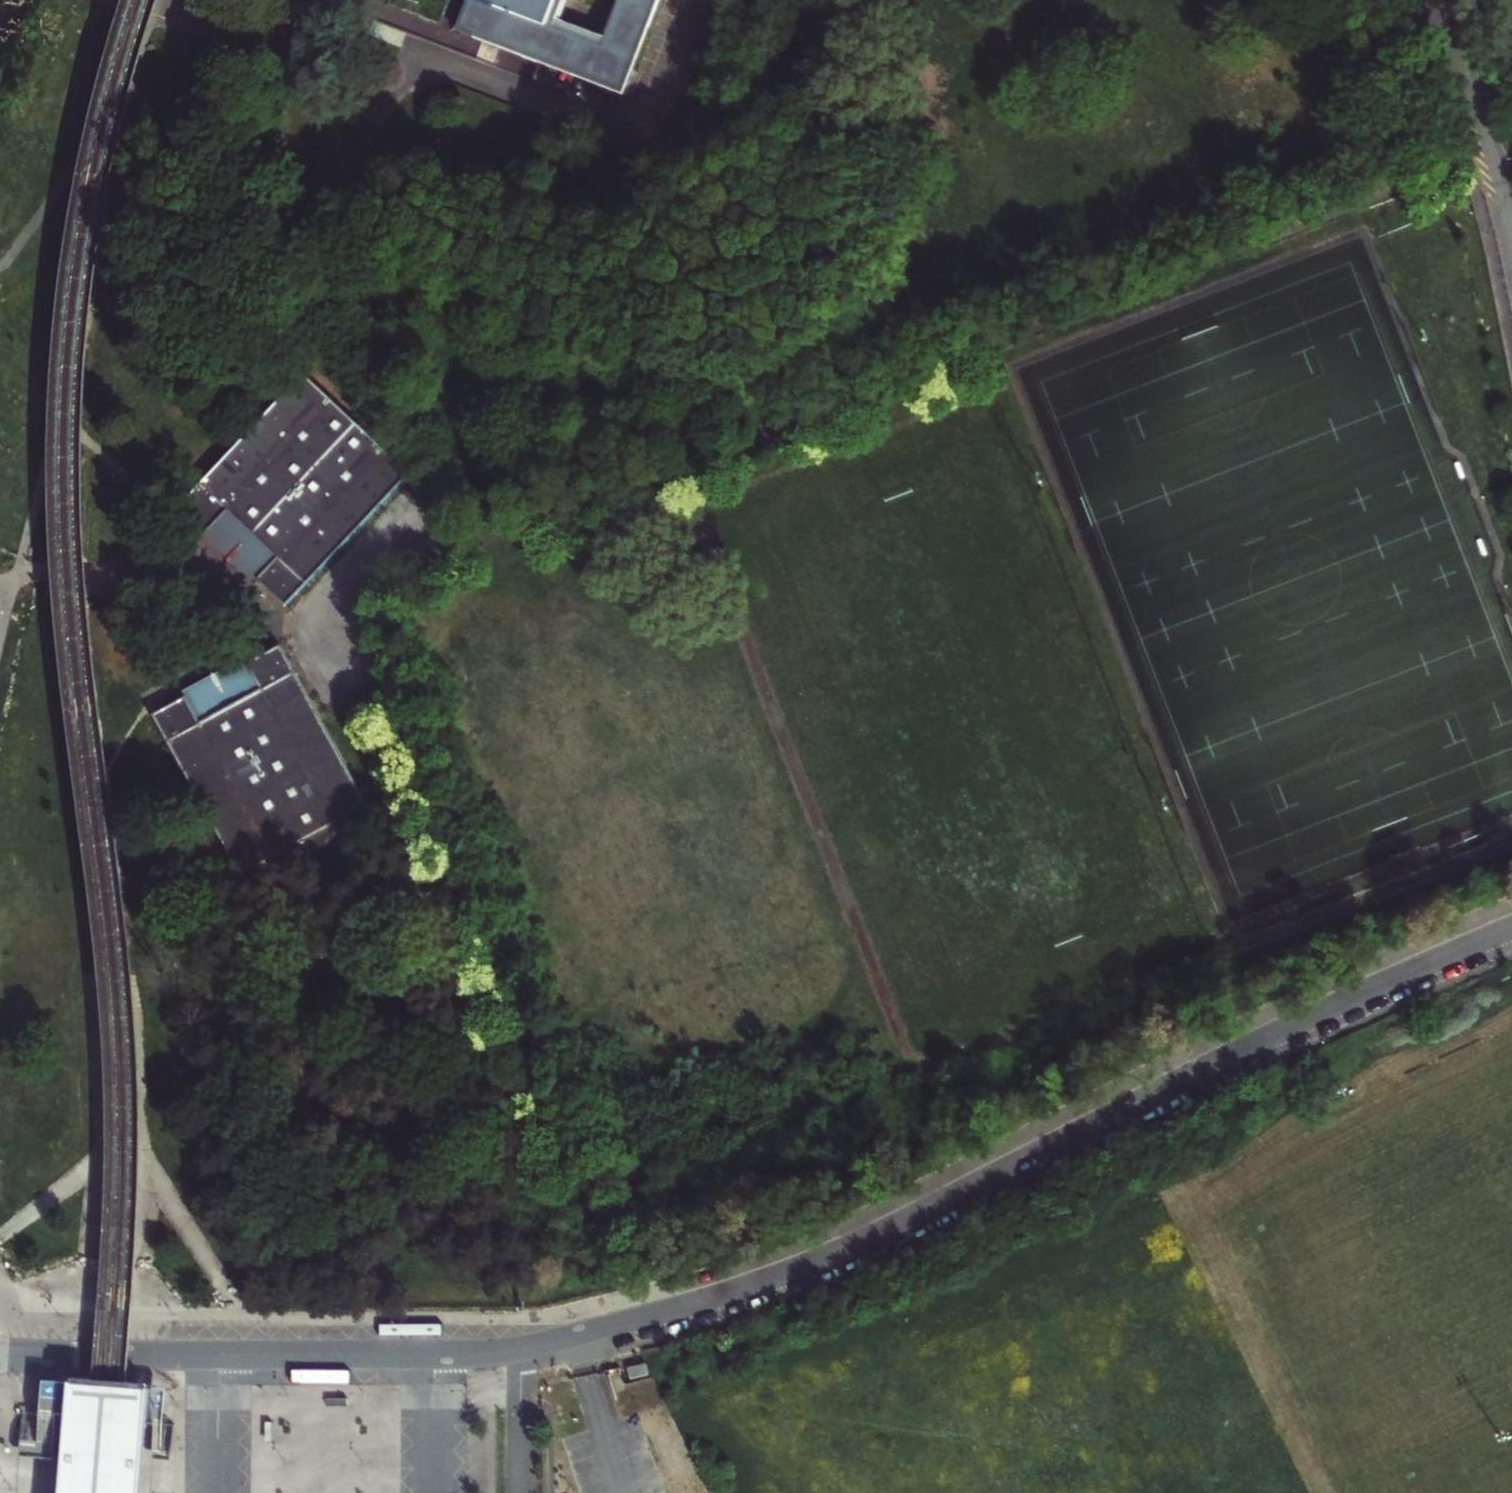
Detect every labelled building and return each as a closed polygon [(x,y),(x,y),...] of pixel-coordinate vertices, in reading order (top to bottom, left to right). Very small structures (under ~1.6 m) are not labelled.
[(462,22),(626,86),(658,0),(471,0),(462,22)] [(331,402),(303,374),(233,450),(222,461),(193,493),(180,506),(192,519),(206,532),(202,537),(255,583),(258,580),(286,607),(304,587),(308,581),(325,562),(334,553),(353,534),(408,473),(383,450),(376,443),(367,435),(360,428),(346,417),(331,402)] [(187,695),(152,714),(240,873),(275,853),(280,861),(297,858),(312,851),(326,841),(337,829),(333,820),(367,801),(281,641),(245,662),(246,665),(243,666),(231,662),(223,662),(210,666),(205,664),(205,669),(196,678),(192,686),(190,695),(187,697),(187,695)] [(633,1376),(635,1376),(635,1377),(653,1373),(650,1361),(633,1365),(633,1366),(631,1366),(633,1376)] [(71,1400),(69,1422),(64,1492),(137,1492),(143,1416),(144,1403),(145,1387),(90,1383),(72,1382),(71,1400)]
